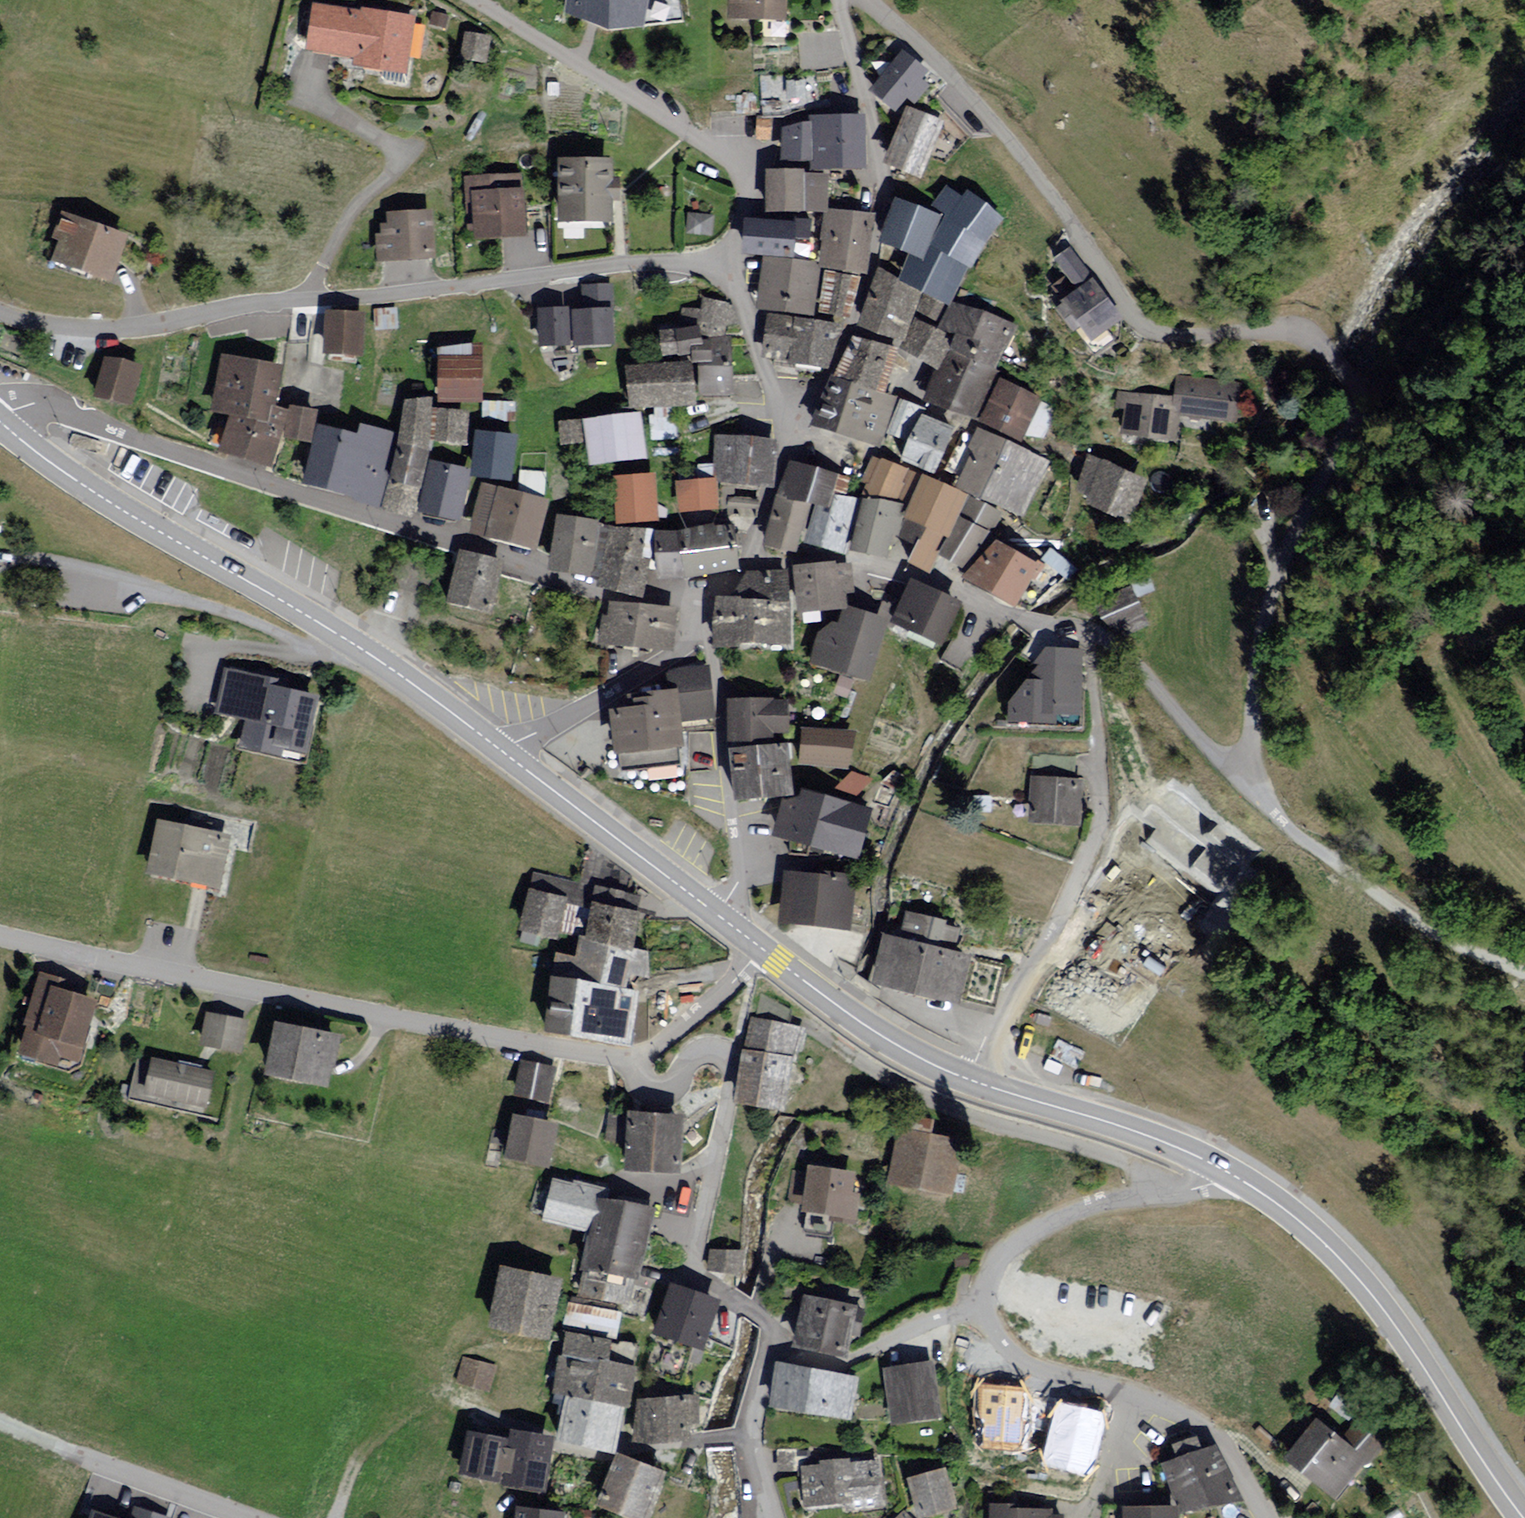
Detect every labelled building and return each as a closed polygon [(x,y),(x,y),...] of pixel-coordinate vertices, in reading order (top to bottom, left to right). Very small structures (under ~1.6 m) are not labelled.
[(589,22),(609,22),(689,14),(687,0),(569,0),(567,13),(589,22)] [(735,24),(794,25),(794,5),(806,4),(806,0),(736,0),(735,24)] [(365,15),(317,8),(311,56),(357,62),(357,70),(412,76),(414,62),(425,63),(428,30),(419,29),(419,20),(366,12),(365,15)] [(494,41),(468,38),(466,60),(492,63),(494,41)] [(931,77),(905,58),(877,96),(902,115),(931,77)] [(764,117),(803,111),(798,80),(761,78),(764,117)] [(944,124),(910,111),(889,169),(923,181),(944,124)] [(816,128),(786,135),(787,166),(817,166),(817,174),(872,175),(869,121),(815,122),(816,128)] [(619,163),(565,162),(564,227),(618,227),(619,163)] [(808,175),(771,176),(772,218),(829,217),(828,179),(808,178),(808,175)] [(523,177),(466,180),(470,231),(481,231),(482,244),(532,241),(532,238),(549,238),(549,208),(529,209),(528,191),(524,192),(523,177)] [(982,203),(972,197),(969,202),(947,193),(938,213),(944,215),(942,220),(932,252),(973,272),(976,275),(991,248),(1007,225),(1000,220),(1007,209),(987,196),(982,203)] [(942,220),(898,206),(884,247),(913,257),(928,262),(932,252),(942,220)] [(438,213),(391,215),(392,227),(385,227),(386,238),(381,238),(382,268),(443,264),(438,213)] [(874,219),(827,215),(822,271),(870,275),(874,219)] [(133,242),(66,217),(55,247),(62,249),(56,267),(117,289),(133,242)] [(717,219),(690,217),(689,238),(715,240),(717,219)] [(799,229),(752,224),(749,257),(796,262),(799,229)] [(973,272),(932,252),(928,262),(913,257),(904,287),(922,297),(952,312),(973,272)] [(1094,283),(1073,257),(1058,268),(1079,294),(1094,283)] [(819,270),(768,264),(762,314),(813,320),(819,270)] [(904,287),(880,273),(863,331),(907,347),(922,297),(904,287)] [(861,282),(826,275),(818,315),(853,321),(861,282)] [(1130,327),(1099,288),(1064,317),(1078,334),(1085,330),(1101,350),(1130,327)] [(730,306),(707,304),(705,338),(729,340),(730,306)] [(1016,330),(958,309),(947,337),(955,339),(941,372),(927,406),(981,425),(1016,330)] [(395,310),(375,313),(376,327),(396,324),(395,310)] [(573,346),(571,311),(542,313),(544,348),(573,346)] [(617,313),(577,314),(578,351),(618,351),(617,313)] [(364,319),(331,318),(329,365),(363,366),(364,319)] [(796,322),(771,320),(767,360),(792,362),(796,322)] [(837,329),(800,323),(793,367),(831,373),(837,329)] [(918,326),(907,354),(941,372),(955,339),(947,337),(918,326)] [(702,331),(667,335),(668,362),(696,359),(696,350),(704,350),(702,331)] [(896,353),(856,342),(837,381),(885,399),(896,353)] [(736,345),(712,343),(711,356),(701,356),(701,367),(730,368),(730,362),(735,362),(736,345)] [(486,348),(445,351),(447,405),(489,405),(486,348)] [(148,371),(111,363),(102,402),(139,410),(148,371)] [(287,374),(229,363),(219,416),(277,427),(287,374)] [(697,364),(630,368),(633,412),(699,408),(697,364)] [(738,371),(706,371),(706,398),(738,398),(738,371)] [(885,399),(837,381),(816,428),(881,450),(894,401),(885,399)] [(1238,387),(1182,381),(1180,402),(1178,414),(1235,419),(1238,387)] [(1042,402),(1001,386),(985,428),(1026,444),(1042,402)] [(1180,402),(1120,396),(1118,414),(1129,415),(1126,440),(1176,447),(1178,414),(1180,402)] [(436,403),(410,405),(398,484),(389,514),(416,522),(425,492),(434,453),(436,403)] [(921,411),(901,405),(891,438),(911,444),(921,411)] [(473,413),(441,412),(440,449),(472,449),(473,413)] [(317,446),(320,417),(297,414),(294,444),(317,446)] [(643,416),(589,423),(594,469),(649,463),(643,416)] [(587,446),(585,422),(563,424),(564,448),(587,446)] [(958,438),(924,423),(907,463),(941,477),(958,438)] [(288,440),(238,426),(229,456),(278,471),(288,440)] [(364,439),(324,431),(310,490),(385,510),(391,479),(387,478),(396,439),(365,431),(364,439)] [(523,438),(483,434),(479,480),(519,484),(523,438)] [(1046,466),(979,435),(954,489),(1021,520),(1046,466)] [(776,444),(720,440),(717,482),(773,486),(776,444)] [(1151,483),(1091,461),(1081,496),(1095,511),(1135,526),(1151,483)] [(474,471),(434,465),(425,515),(465,522),(474,471)] [(820,473),(792,465),(784,499),(812,507),(820,473)] [(911,475),(883,465),(872,496),(900,506),(911,475)] [(521,469),(520,489),(544,490),(545,470),(521,469)] [(864,484),(826,475),(809,548),(846,557),(864,484)] [(660,477),(618,481),(621,527),(663,523),(660,477)] [(971,502),(928,481),(909,521),(912,522),(948,539),(952,541),(971,502)] [(720,483),(678,486),(680,517),(722,514),(720,483)] [(554,504),(485,486),(472,535),(541,552),(554,504)] [(762,501),(731,499),(729,521),(761,523),(762,501)] [(813,509),(782,499),(766,547),(798,557),(813,509)] [(906,510),(867,503),(858,556),(896,562),(899,540),(904,540),(906,510)] [(1004,518),(974,504),(966,521),(996,535),(1004,518)] [(604,525),(561,520),(556,567),(599,572),(604,525)] [(912,522),(903,545),(913,564),(932,573),(948,539),(912,522)] [(991,539),(965,525),(946,560),(972,574),(991,539)] [(687,536),(662,534),(664,580),(692,579),(741,571),(737,530),(687,536)] [(654,536),(613,532),(608,592),(649,595),(654,536)] [(1001,547),(969,583),(1022,610),(1041,569),(1001,547)] [(1054,553),(1041,569),(1022,610),(1044,610),(1077,572),(1054,553)] [(463,555),(451,608),(495,618),(507,565),(463,555)] [(845,567),(798,572),(802,614),(850,608),(845,567)] [(1145,570),(1128,578),(1139,601),(1155,594),(1145,570)] [(789,573),(751,576),(738,603),(720,602),(720,649),(759,652),(759,646),(796,648),(796,609),(789,573)] [(966,605),(914,585),(898,627),(951,646),(966,605)] [(1131,592),(1098,606),(1114,644),(1147,631),(1131,592)] [(613,620),(606,619),(604,648),(677,655),(680,610),(614,605),(613,620)] [(849,611),(842,627),(821,638),(815,664),(874,683),(894,622),(849,611)] [(1052,652),(1014,707),(1016,726),(1084,729),(1083,653),(1052,652)] [(288,682),(227,670),(217,720),(243,725),(239,754),(313,772),(326,699),(287,690),(288,682)] [(710,671),(669,674),(674,694),(681,727),(716,722),(710,671)] [(618,714),(623,759),(688,751),(681,727),(674,694),(637,698),(639,712),(618,714)] [(777,703),(731,705),(732,749),(779,747),(779,738),(794,738),(792,706),(778,707),(777,703)] [(856,736),(807,735),(806,770),(855,772),(856,736)] [(792,750),(736,756),(741,807),(798,801),(792,750)] [(1033,781),(1031,829),(1088,832),(1090,783),(1033,781)] [(804,807),(788,804),(780,845),(819,855),(830,802),(806,797),(804,807)] [(876,816),(830,802),(819,855),(867,864),(876,816)] [(237,838),(158,825),(148,885),(226,899),(237,838)] [(789,880),(785,931),(858,941),(861,882),(833,880),(833,885),(789,880)] [(649,901),(599,890),(588,942),(638,953),(649,901)] [(531,894),(521,936),(567,946),(576,903),(531,894)] [(905,945),(890,941),(877,991),(967,1014),(978,963),(959,959),(964,937),(951,935),(952,928),(912,919),(905,945)] [(561,958),(556,984),(633,997),(635,984),(650,986),(654,956),(638,953),(588,942),(583,941),(579,962),(561,958)] [(90,991),(41,977),(27,1034),(31,1036),(23,1064),(84,1081),(102,1007),(87,1002),(90,991)] [(633,997),(556,984),(547,1036),(634,1052),(643,999),(633,997)] [(794,1016),(761,998),(747,1055),(739,1112),(790,1118),(796,1067),(806,1033),(792,1030),(794,1016)] [(252,1024),(205,1016),(199,1054),(245,1062),(252,1024)] [(348,1040),(280,1028),(270,1083),(338,1095),(348,1040)] [(235,1079),(138,1060),(128,1112),(225,1131),(235,1079)] [(559,1069),(524,1064),(519,1100),(553,1105),(559,1069)] [(690,1120),(634,1120),(634,1181),(689,1181),(690,1120)] [(559,1127),(517,1121),(510,1167),(553,1172),(559,1127)] [(906,1123),(893,1195),(962,1207),(971,1144),(940,1141),(941,1129),(906,1123)] [(863,1180),(813,1175),(809,1221),(860,1225),(863,1180)] [(662,1214),(581,1193),(569,1232),(593,1239),(583,1298),(636,1310),(662,1214)] [(741,1254),(715,1250),(711,1276),(737,1280),(741,1254)] [(568,1277),(505,1267),(494,1332),(558,1342),(568,1277)] [(673,1285),(657,1335),(711,1352),(727,1303),(673,1285)] [(860,1306),(809,1298),(802,1344),(853,1352),(860,1306)] [(570,1305),(566,1330),(620,1340),(625,1315),(570,1305)] [(617,1343),(573,1336),(569,1357),(562,1357),(557,1408),(563,1408),(561,1418),(566,1419),(562,1442),(623,1453),(630,1410),(636,1411),(642,1367),(616,1362),(617,1343)] [(496,1366),(463,1359),(456,1389),(490,1396),(496,1366)] [(938,1366),(887,1373),(894,1427),(945,1420),(938,1366)] [(778,1368),(772,1414),(856,1425),(862,1379),(778,1368)] [(702,1397),(642,1401),(639,1445),(696,1439),(694,1427),(705,1426),(702,1397)] [(1392,1448),(1360,1422),(1345,1439),(1321,1422),(1288,1463),(1340,1503),(1392,1448)] [(469,1437),(460,1473),(549,1492),(556,1449),(514,1441),(513,1445),(469,1437)] [(1183,1459),(1170,1464),(1190,1517),(1241,1499),(1217,1448),(1209,1452),(1203,1439),(1179,1448),(1183,1459)] [(779,1454),(779,1475),(799,1476),(799,1454),(779,1454)] [(824,1466),(804,1469),(810,1512),(845,1510),(846,1517),(893,1515),(888,1463),(856,1465),(856,1460),(824,1462),(824,1466)] [(599,1512),(615,1517),(652,1517),(667,1480),(619,1462),(599,1512)] [(915,1481),(926,1517),(929,1517),(961,1508),(950,1470),(915,1481)] [(168,1512),(132,1501),(127,1516),(90,1505),(86,1517),(167,1517),(168,1512)] [(995,1506),(995,1517),(1069,1517),(1059,1517),(1059,1510),(1022,1510),(1022,1506),(995,1506)] [(1131,1508),(1131,1517),(1185,1517),(1185,1507),(1131,1508)] [(905,1517),(922,1517),(913,1510),(905,1517)]
